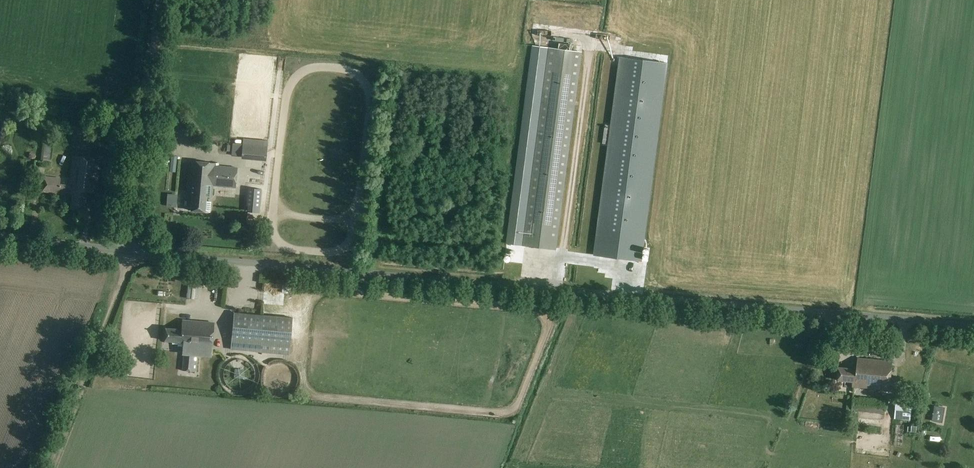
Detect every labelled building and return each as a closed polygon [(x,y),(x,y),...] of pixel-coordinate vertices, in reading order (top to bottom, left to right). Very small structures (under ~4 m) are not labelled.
[(507,243),(524,245),(549,48),(533,45),(507,243)] [(524,245),(556,249),(582,52),(549,48),(524,245)] [(613,57),(587,254),(633,260),(659,63),(613,57)] [(50,166),(53,142),(44,141),(41,165),(50,166)] [(265,161),(267,146),(232,143),(231,155),(241,156),(241,159),(265,161)] [(98,194),(102,159),(74,156),(70,186),(61,185),(62,179),(45,177),(43,192),(74,196),(72,209),(85,210),(87,192),(98,194)] [(236,188),(238,168),(215,165),(215,163),(190,161),(187,195),(192,195),(190,210),(210,212),(211,202),(206,201),(207,196),(212,197),(213,186),(236,188)] [(260,213),(261,192),(247,191),(245,207),(247,207),(247,212),(260,213)] [(175,207),(177,194),(167,193),(166,206),(175,207)] [(512,259),(520,260),(521,250),(513,250),(512,259)] [(198,299),(199,287),(187,286),(186,298),(198,299)] [(289,355),(293,318),(234,312),(231,349),(289,355)] [(210,351),(213,322),(182,319),(181,329),(166,328),(164,340),(172,341),(172,342),(178,343),(178,342),(184,342),(183,347),(184,347),(182,371),(196,372),(197,355),(194,354),(194,349),(210,351)] [(874,360),(870,360),(861,359),(858,359),(857,370),(839,368),(838,381),(853,382),(852,387),(867,388),(890,390),(892,362),(874,360)] [(885,414),(886,400),(853,397),(851,410),(885,414)] [(910,420),(911,404),(895,403),(894,419),(910,420)] [(932,421),(943,423),(945,408),(935,406),(932,421)] [(934,447),(936,437),(926,435),(924,445),(934,447)]
